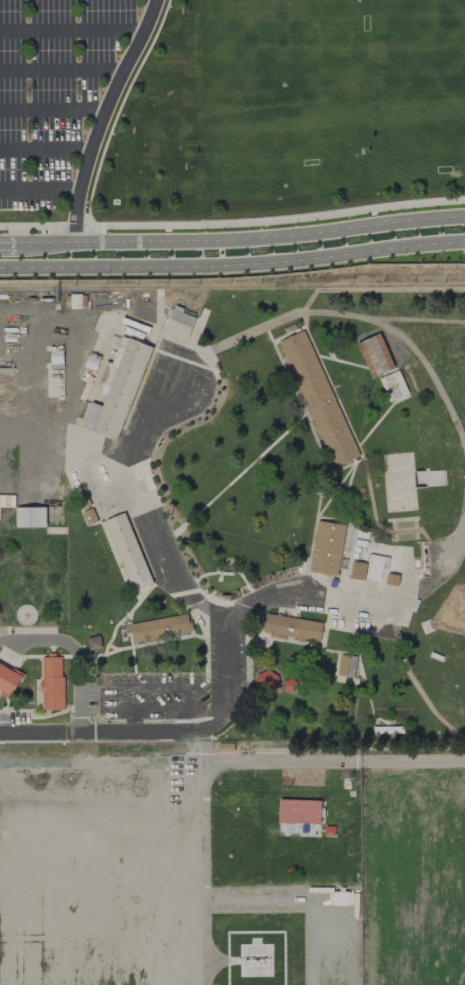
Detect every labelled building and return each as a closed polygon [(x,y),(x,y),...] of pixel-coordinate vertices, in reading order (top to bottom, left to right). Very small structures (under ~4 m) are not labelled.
[(189,337),(196,316),(173,308),(165,329),(189,337)] [(359,457),(305,331),(278,342),(331,469),(359,457)] [(393,370),(382,335),(358,342),(369,377),(393,370)] [(81,429),(119,441),(151,346),(121,336),(108,377),(106,377),(100,395),(106,397),(102,406),(90,402),(81,429)] [(408,396),(400,371),(381,377),(389,403),(408,396)] [(16,528),(51,527),(51,507),(16,508),(16,528)] [(107,520),(134,596),(154,588),(126,513),(107,520)] [(346,526),(318,521),(308,572),(337,577),(346,526)] [(365,578),(380,581),(384,557),(370,554),(365,578)] [(323,623),(265,613),(262,632),(304,640),(304,639),(320,642),(323,623)] [(130,622),(133,641),(191,633),(189,614),(130,622)] [(56,653),(49,653),(49,658),(42,658),(42,681),(39,681),(40,693),(42,693),(42,711),(65,711),(65,677),(62,677),(62,656),(56,656),(56,653)] [(9,699),(23,677),(0,663),(0,691),(0,695),(9,699)] [(256,672),(255,690),(278,690),(278,672),(256,672)] [(321,801),(279,800),(279,823),(320,824),(321,801)]
